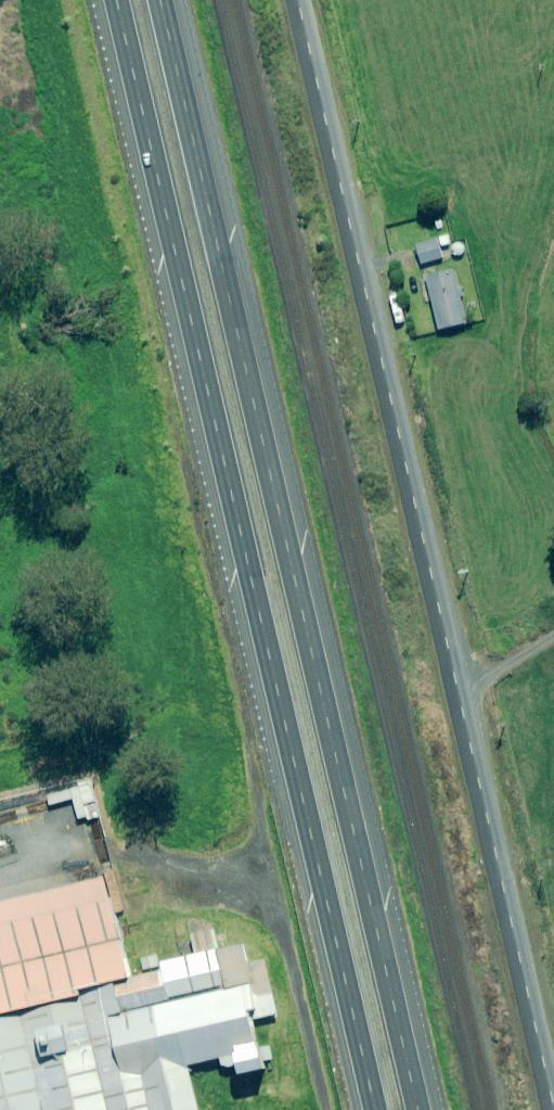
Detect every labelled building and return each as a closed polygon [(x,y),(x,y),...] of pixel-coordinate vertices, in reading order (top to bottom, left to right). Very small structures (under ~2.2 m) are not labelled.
[(443,258),(437,239),(416,245),(422,264),(443,258)] [(467,323),(454,270),(427,276),(439,330),(467,323)] [(96,878),(0,901),(0,1013),(121,984),(96,878)] [(208,947),(152,960),(160,996),(216,983),(208,947)] [(0,1020),(0,1109),(198,1109),(185,1056),(259,1038),(244,979),(114,1011),(110,994),(0,1020)]
